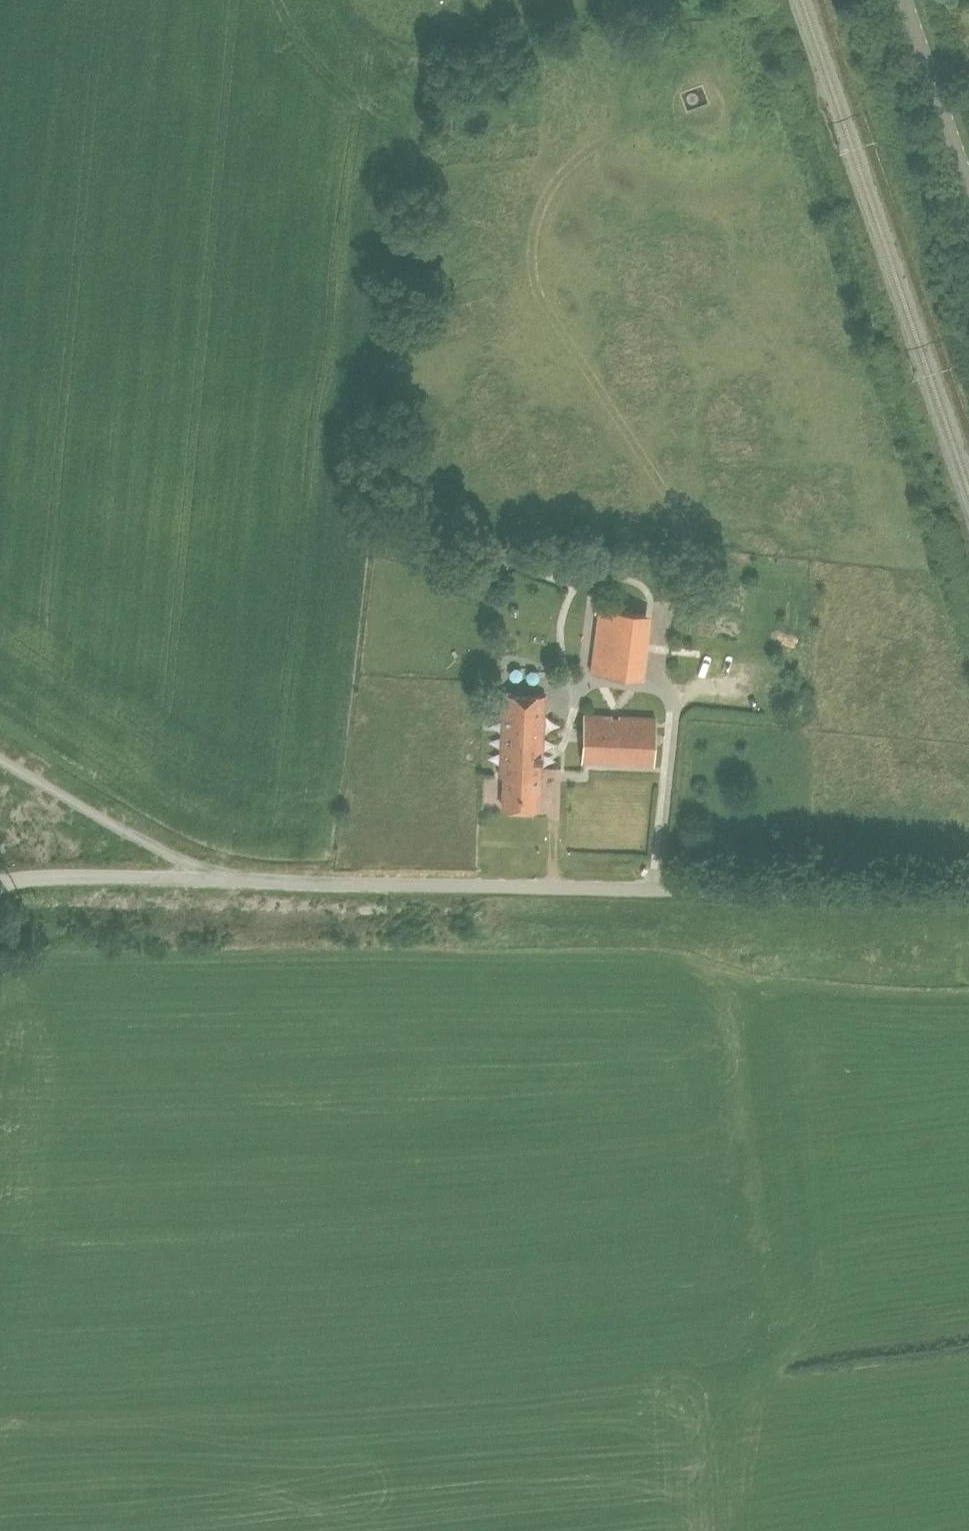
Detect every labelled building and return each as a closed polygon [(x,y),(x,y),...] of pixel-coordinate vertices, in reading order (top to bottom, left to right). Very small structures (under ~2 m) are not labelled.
[(600,606),(591,671),(643,679),(652,613),(600,606)] [(500,777),(507,777),(506,808),(536,809),(537,792),(541,792),(545,695),(504,693),(500,777)] [(653,764),(655,717),(619,716),(619,719),(611,718),(611,716),(584,714),(582,761),(653,764)]
